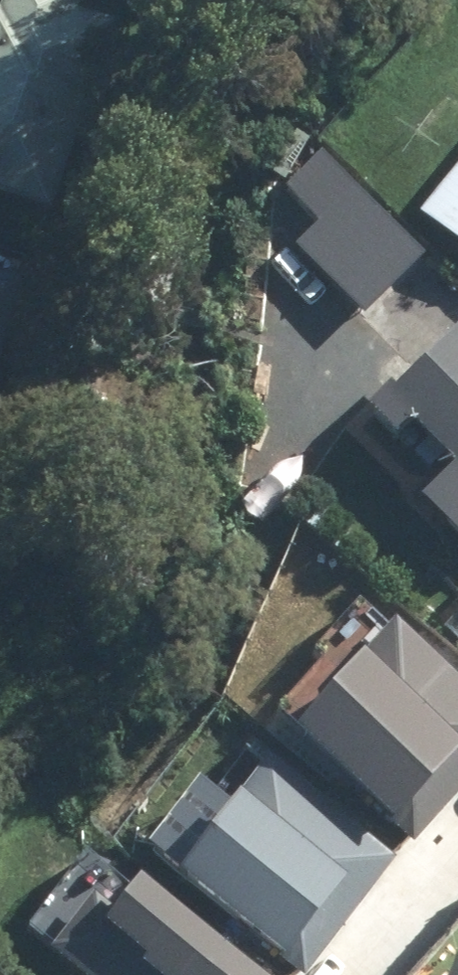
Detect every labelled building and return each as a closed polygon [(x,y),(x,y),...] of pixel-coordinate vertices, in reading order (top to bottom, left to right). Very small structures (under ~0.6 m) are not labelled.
[(47,219),(111,33),(74,21),(81,0),(2,0),(0,7),(0,203),(47,219)] [(297,242),(363,310),(424,252),(322,147),(285,182),(321,219),(297,242)] [(457,256),(457,167),(414,220),(457,256)] [(25,288),(0,280),(0,359),(25,288)] [(455,322),(369,408),(396,435),(412,418),(452,458),(424,486),(457,519),(457,325),(455,322)] [(395,613),(293,721),(413,835),(457,788),(457,673),(395,613)] [(232,796),(201,772),(146,839),(306,967),(398,853),(269,750),(232,796)] [(141,871),(116,904),(94,887),(49,944),(89,974),(273,974),(141,871)]
